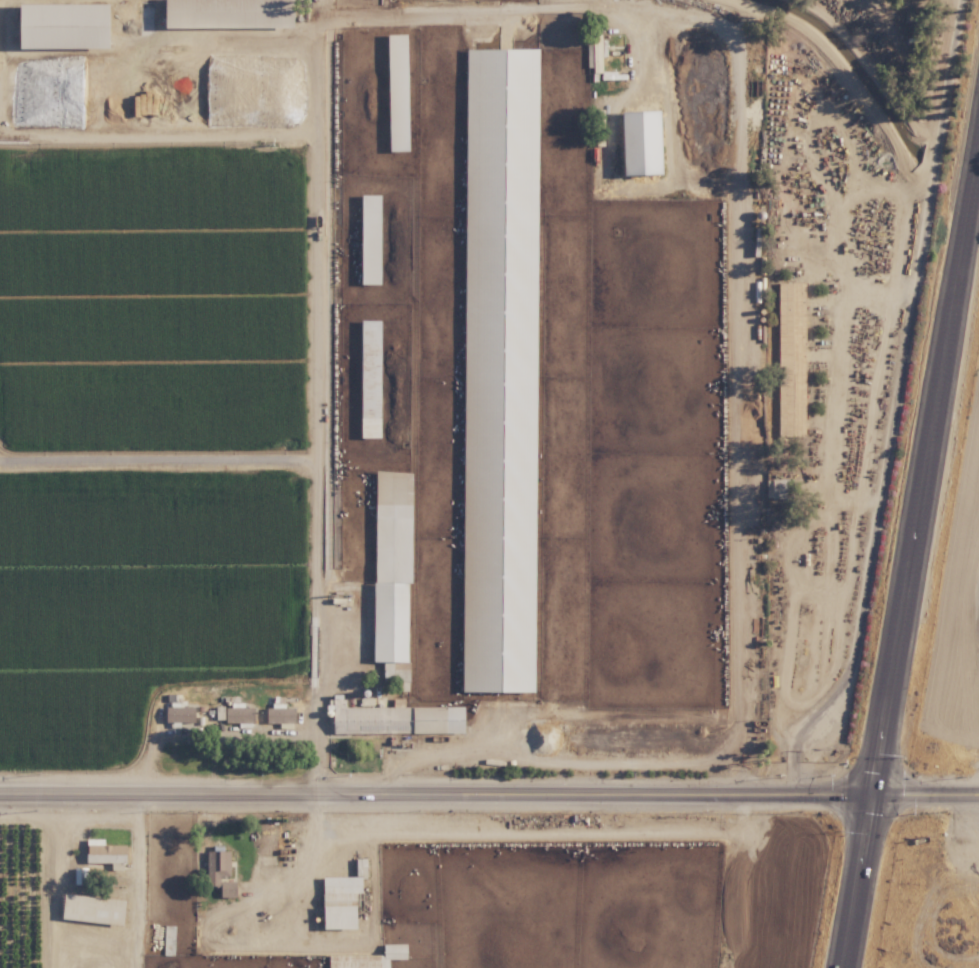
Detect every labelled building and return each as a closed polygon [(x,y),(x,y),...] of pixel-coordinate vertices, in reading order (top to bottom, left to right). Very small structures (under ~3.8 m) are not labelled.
[(390,34),(392,151),(398,151),(398,138),(400,138),(399,133),(403,133),(403,131),(411,131),(411,139),(411,149),(413,149),(411,34),(390,34)] [(587,35),(588,70),(594,70),(594,80),(616,80),(615,72),(605,72),(604,56),(608,56),(607,34),(587,35)] [(469,48),(469,92),(488,92),(488,89),(512,90),(512,70),(532,70),(532,78),(541,79),(541,49),(469,48)] [(629,176),(668,175),(666,110),(628,111),(629,176)] [(384,195),(364,195),(364,284),(383,284),(384,195)] [(805,370),(806,282),(777,282),(776,382),(783,382),(783,370),(805,370)] [(385,320),(363,320),(362,438),(384,438),(385,320)] [(416,472),(378,472),(376,662),(384,662),(384,681),(409,682),(411,584),(415,584),(416,472)] [(795,498),(794,479),(767,480),(767,499),(795,498)] [(467,733),(467,706),(404,707),(404,699),(393,699),(393,707),(345,707),(345,694),(334,694),(334,716),(335,716),(335,733),(467,733)] [(268,707),(267,722),(296,723),(296,707),(285,707),(285,697),(273,696),(272,708),(268,707)] [(244,702),(231,702),(231,707),(215,706),(215,721),(255,722),(256,707),(244,707),(244,702)] [(169,723),(197,722),(196,706),(179,706),(179,705),(168,706),(169,723)] [(128,844),(105,843),(105,838),(89,838),(88,861),(128,862),(128,844)] [(208,885),(222,884),(223,896),(237,895),(236,879),(232,879),(231,849),(207,850),(208,885)] [(85,866),(75,867),(76,883),(85,883),(85,866)] [(325,876),(326,928),(360,928),(359,892),(363,892),(363,876),(325,876)] [(330,967),(386,967),(386,959),(409,959),(408,943),(385,943),(385,954),(330,955),(330,967)]
